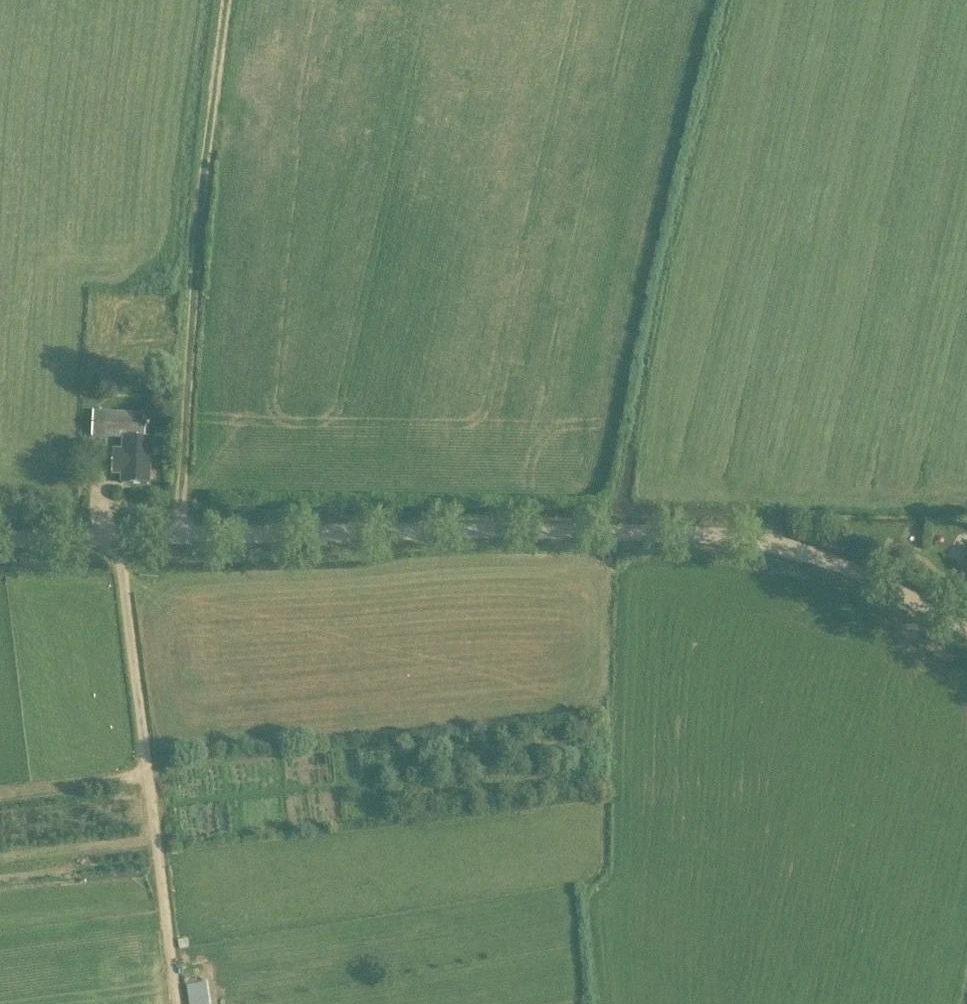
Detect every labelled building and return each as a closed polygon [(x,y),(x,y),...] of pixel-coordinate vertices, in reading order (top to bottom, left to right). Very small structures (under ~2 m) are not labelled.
[(149,485),(151,440),(144,440),(146,414),(92,412),(90,439),(122,440),(122,452),(113,451),(112,476),(120,476),(120,484),(149,485)] [(188,983),(192,1003),(216,1003),(212,979),(188,983)]
